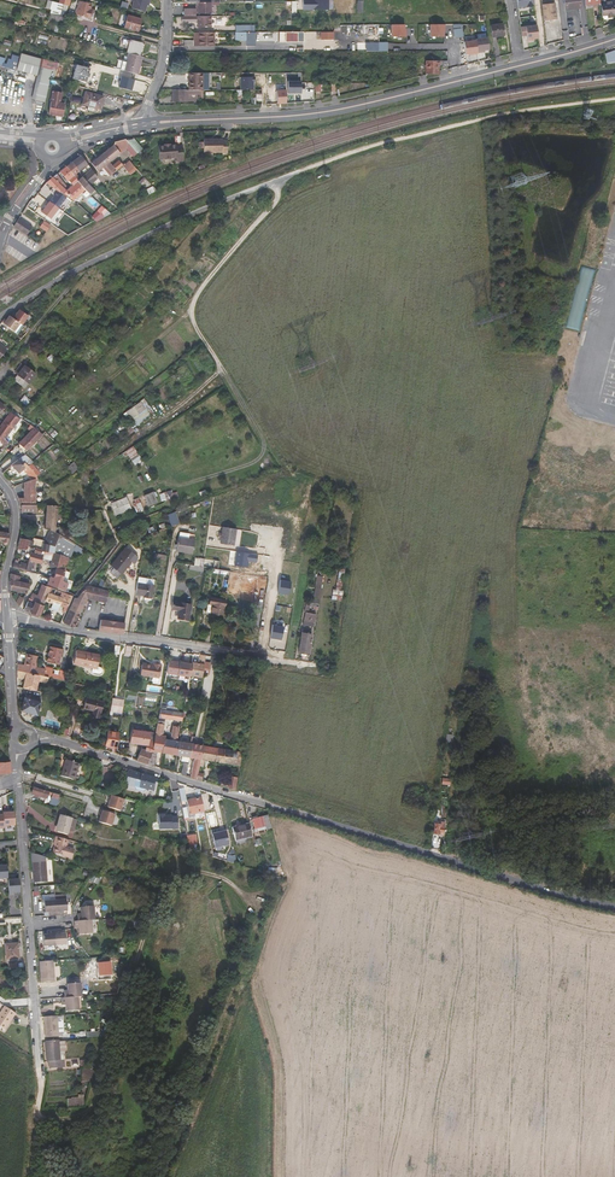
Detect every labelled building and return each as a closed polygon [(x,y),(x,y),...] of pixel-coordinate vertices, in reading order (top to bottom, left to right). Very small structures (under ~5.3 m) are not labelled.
[(51,10),(50,13),(61,16),(64,5),(59,3),(48,0),(45,8),(51,10)] [(145,12),(147,6),(148,2),(149,3),(150,0),(132,0),(131,1),(134,2),(132,9),(145,12)] [(518,8),(534,6),(534,0),(517,0),(518,8)] [(580,9),(579,0),(564,0),(566,10),(580,9)] [(600,4),(601,4),(602,15),(604,15),(604,20),(614,19),(614,14),(614,3),(611,4),(610,0),(600,0),(600,3),(600,4)] [(92,4),(79,1),(76,15),(90,18),(91,12),(90,12),(92,4)] [(198,2),(197,2),(197,6),(197,9),(195,9),(195,13),(211,13),(211,2),(198,2)] [(544,20),(556,18),(556,13),(558,13),(557,11),(556,11),(555,3),(542,5),(544,20)] [(61,16),(50,13),(48,20),(61,24),(63,17),(61,16)] [(128,15),(124,27),(137,31),(141,19),(128,15)] [(209,16),(198,16),(181,17),(182,23),(198,22),(198,27),(209,27),(209,16)] [(235,24),(235,40),(251,39),(251,37),(246,37),(246,31),(253,31),(253,24),(235,24)] [(493,37),(504,35),(502,24),(491,25),(493,37)] [(405,30),(405,25),(391,25),(391,37),(406,37),(406,32),(405,32),(405,30)] [(445,30),(445,25),(430,25),(430,37),(443,37),(443,32),(443,30),(445,30)] [(463,36),(462,25),(453,25),(455,38),(463,36)] [(537,25),(526,26),(527,41),(532,40),(532,39),(538,38),(537,25)] [(334,39),(334,31),(321,30),(320,38),(334,39)] [(304,41),(304,31),(279,31),(279,41),(304,41)] [(197,32),(193,32),(193,40),(183,40),(183,46),(193,46),(193,45),(197,45),(197,32)] [(213,32),(197,32),(197,45),(213,46),(213,32)] [(489,49),(488,37),(476,39),(476,40),(477,52),(482,52),(482,50),(489,49)] [(129,53),(138,55),(140,49),(142,50),(144,44),(122,39),(120,47),(128,49),(127,53),(129,53)] [(464,42),(465,54),(469,54),(469,55),(478,54),(477,52),(476,40),(464,42)] [(608,62),(608,63),(614,62),(614,50),(606,53),(608,62)] [(442,67),(448,67),(448,51),(440,51),(441,60),(426,60),(426,73),(431,73),(439,73),(439,71),(439,64),(442,64),(442,67)] [(138,74),(143,56),(138,55),(129,53),(125,71),(138,74)] [(20,71),(38,76),(50,79),(53,80),(55,71),(56,68),(58,68),(59,63),(41,59),(41,58),(25,54),(20,71)] [(8,68),(16,70),(18,62),(19,58),(20,57),(12,55),(11,59),(8,58),(6,64),(9,65),(8,68)] [(204,90),(204,73),(190,73),(190,89),(204,90)] [(45,102),(50,79),(38,76),(33,99),(45,102)] [(219,88),(224,88),(226,88),(226,80),(217,80),(217,82),(214,82),(213,77),(205,77),(205,88),(219,88)] [(126,89),(138,92),(140,84),(128,81),(126,89)] [(53,90),(48,113),(62,116),(65,103),(60,102),(62,92),(53,90)] [(188,95),(201,95),(201,90),(172,90),(172,102),(188,102),(188,95)] [(82,104),(96,108),(99,96),(85,92),(82,104)] [(109,162),(116,170),(128,160),(143,148),(135,138),(124,139),(120,140),(114,142),(113,145),(102,153),(109,162)] [(204,153),(228,153),(229,141),(223,141),(223,139),(205,139),(204,153)] [(165,146),(159,146),(160,159),(177,159),(177,161),(183,160),(183,147),(177,147),(177,145),(171,146),(171,145),(165,145),(165,146)] [(98,171),(109,162),(102,153),(91,163),(98,171)] [(98,178),(80,155),(72,162),(79,171),(85,167),(88,171),(82,176),(89,185),(98,178)] [(128,160),(116,170),(121,175),(122,176),(132,168),(131,167),(133,165),(128,160)] [(70,163),(66,166),(72,174),(73,174),(74,174),(75,175),(76,174),(75,174),(79,171),(72,162),(70,163)] [(105,179),(116,170),(109,162),(98,171),(104,180),(105,179)] [(53,177),(46,183),(51,186),(53,188),(65,196),(68,194),(73,200),(72,200),(74,202),(81,195),(84,199),(89,194),(84,190),(77,180),(72,174),(66,166),(60,171),(67,181),(69,180),(72,184),(66,190),(60,185),(62,182),(57,174),(53,177)] [(82,176),(77,180),(84,190),(89,194),(94,190),(90,186),(89,185),(82,176)] [(67,202),(69,199),(65,196),(53,188),(51,191),(55,193),(40,212),(50,219),(64,200),(67,202)] [(30,201),(29,202),(34,206),(39,200),(34,196),(30,201)] [(13,226),(13,227),(26,235),(31,227),(18,218),(13,226)] [(39,227),(45,231),(49,225),(47,223),(48,222),(44,219),(43,220),(44,221),(39,227)] [(17,332),(28,314),(19,308),(13,316),(9,314),(3,323),(17,332)] [(476,312),(477,317),(480,326),(493,321),(492,317),(489,308),(476,312)] [(14,371),(17,374),(25,365),(21,362),(14,371)] [(25,365),(17,374),(14,379),(25,388),(36,374),(25,365)] [(143,398),(123,414),(134,428),(154,412),(143,398)] [(11,412),(10,412),(0,426),(0,431),(7,436),(20,419),(11,412)] [(32,445),(42,434),(35,428),(17,446),(26,455),(28,452),(26,450),(32,445)] [(9,442),(5,439),(7,436),(0,431),(0,440),(2,442),(1,443),(6,446),(9,442)] [(133,446),(125,451),(135,465),(143,459),(133,446)] [(32,463),(31,464),(28,466),(25,462),(22,464),(18,460),(11,465),(19,473),(23,469),(33,480),(35,479),(36,479),(38,480),(38,478),(37,477),(36,476),(40,474),(32,463)] [(74,462),(67,467),(72,474),(79,468),(74,462)] [(19,498),(20,502),(44,502),(44,497),(35,497),(35,479),(33,480),(24,483),(24,498),(19,498)] [(134,499),(138,511),(158,502),(154,491),(134,499)] [(159,494),(161,501),(172,498),(170,491),(159,494)] [(131,508),(126,497),(112,503),(116,514),(131,508)] [(57,506),(47,505),(46,528),(50,530),(55,532),(57,506)] [(172,527),(174,526),(179,524),(174,512),(167,515),(172,527)] [(233,545),(236,530),(223,528),(221,543),(233,545)] [(50,530),(45,544),(55,547),(57,542),(60,534),(57,533),(55,532),(50,530)] [(9,533),(0,531),(0,542),(3,542),(3,544),(4,545),(5,545),(6,545),(7,545),(8,544),(8,543),(9,533)] [(50,578),(48,584),(61,589),(63,582),(62,581),(69,559),(71,559),(76,544),(60,534),(57,542),(58,542),(57,544),(64,548),(62,555),(54,553),(56,547),(55,547),(45,544),(43,543),(42,549),(43,549),(42,556),(41,558),(52,560),(51,566),(57,568),(54,579),(50,578)] [(30,553),(42,556),(43,549),(42,549),(28,546),(29,540),(20,538),(18,548),(24,549),(23,554),(30,556),(30,553)] [(28,546),(42,549),(43,543),(43,541),(34,538),(34,541),(29,540),(28,546)] [(192,553),(194,540),(179,538),(177,551),(192,553)] [(131,562),(134,564),(137,561),(136,557),(125,548),(110,567),(120,575),(131,562)] [(166,560),(167,552),(156,550),(154,557),(166,560)] [(28,564),(26,571),(31,572),(33,562),(40,563),(41,558),(42,556),(30,553),(30,556),(28,564)] [(14,563),(13,568),(26,571),(28,564),(20,562),(19,564),(14,563)] [(16,602),(19,606),(26,594),(29,583),(27,583),(19,581),(20,576),(12,573),(11,573),(10,580),(10,585),(10,590),(20,592),(19,597),(18,596),(15,601),(16,602)] [(105,602),(107,594),(108,591),(101,590),(104,582),(94,577),(77,598),(74,598),(64,622),(73,627),(87,598),(105,602)] [(151,598),(154,580),(138,577),(136,594),(144,595),(144,597),(151,598)] [(32,593),(30,600),(35,602),(44,606),(45,602),(46,602),(49,593),(51,593),(52,589),(42,584),(37,595),(32,593)] [(64,598),(51,593),(49,593),(46,602),(52,604),(50,609),(58,611),(60,606),(67,608),(72,596),(66,594),(64,598)] [(211,613),(223,615),(225,600),(210,598),(209,604),(212,604),(211,613)] [(318,608),(319,600),(311,598),(310,603),(306,602),(304,612),(306,612),(304,620),(314,622),(315,614),(308,613),(310,607),(318,608)] [(35,602),(30,600),(29,599),(24,610),(30,613),(35,602)] [(44,606),(35,602),(30,613),(40,616),(44,606)] [(191,604),(173,602),(172,609),(179,610),(178,618),(188,619),(191,604)] [(99,631),(122,634),(124,623),(101,620),(99,631)] [(299,653),(309,655),(312,634),(309,633),(309,630),(303,629),(299,653)] [(124,655),(131,657),(132,647),(126,646),(124,655)] [(51,647),(47,661),(58,664),(62,650),(51,647)] [(99,655),(76,651),(74,664),(97,669),(99,655)] [(18,665),(17,670),(47,677),(51,678),(52,675),(45,673),(41,672),(41,670),(35,668),(37,656),(29,654),(27,667),(18,665)] [(203,669),(204,664),(205,661),(206,656),(201,656),(199,664),(191,663),(191,664),(189,678),(189,679),(201,681),(203,669)] [(177,675),(179,662),(168,661),(166,674),(177,675)] [(189,678),(191,664),(184,663),(184,661),(180,661),(179,662),(177,675),(189,678)] [(158,678),(160,665),(153,664),(153,665),(142,663),(140,675),(158,678)] [(17,670),(17,675),(25,677),(23,688),(36,690),(38,681),(46,683),(47,677),(17,670)] [(26,697),(25,697),(22,710),(36,714),(40,701),(39,701),(40,699),(26,695),(26,697)] [(99,717),(103,702),(87,697),(84,708),(93,711),(92,715),(99,717)] [(113,711),(122,713),(124,701),(112,699),(110,715),(112,715),(113,711)] [(176,754),(178,741),(176,741),(178,727),(173,726),(170,740),(164,739),(164,736),(162,735),(165,718),(182,720),(183,713),(159,710),(156,728),(155,734),(153,747),(152,749),(146,763),(154,765),(157,751),(171,754),(176,754)] [(130,742),(146,745),(147,745),(147,744),(149,732),(133,730),(130,742)] [(105,745),(116,747),(118,738),(119,733),(107,731),(105,745)] [(189,757),(193,736),(191,736),(189,743),(178,741),(176,754),(189,757)] [(201,753),(202,745),(194,744),(196,737),(193,736),(189,757),(194,757),(190,776),(196,778),(198,772),(199,766),(201,753)] [(137,760),(146,763),(152,749),(153,747),(147,744),(147,745),(146,745),(145,750),(141,749),(137,760)] [(239,764),(242,752),(202,745),(201,753),(199,766),(203,766),(204,759),(239,764)] [(79,764),(65,760),(60,776),(74,780),(79,764)] [(10,773),(10,761),(0,762),(0,774),(10,773)] [(126,784),(137,787),(139,773),(129,770),(126,784)] [(139,773),(137,787),(152,790),(154,777),(139,773)] [(230,788),(234,789),(237,777),(230,775),(228,780),(224,779),(224,782),(221,781),(220,783),(215,781),(215,780),(208,778),(207,781),(230,788)] [(47,778),(38,776),(36,784),(45,786),(47,778)] [(57,805),(60,795),(56,794),(50,792),(34,787),(32,794),(34,795),(33,796),(37,798),(38,796),(47,799),(48,795),(52,796),(50,803),(57,805)] [(110,795),(107,807),(121,811),(124,799),(110,795)] [(204,811),(201,797),(187,800),(189,814),(204,811)] [(98,822),(111,826),(115,814),(101,810),(98,822)] [(443,812),(436,810),(434,821),(437,821),(438,816),(442,816),(443,812)] [(7,812),(7,811),(2,811),(3,813),(3,826),(15,825),(14,812),(7,812)] [(271,828),(268,815),(252,820),(255,832),(257,831),(257,829),(265,826),(266,829),(271,828)] [(67,834),(68,830),(71,819),(59,816),(57,825),(58,826),(57,831),(67,834)] [(252,836),(249,823),(232,828),(235,840),(252,836)] [(439,831),(443,832),(444,827),(440,826),(441,824),(434,823),(432,833),(439,834),(439,831)] [(213,834),(216,847),(228,845),(225,831),(213,834)] [(189,835),(186,835),(189,847),(199,845),(198,841),(191,843),(189,835)] [(68,840),(55,836),(52,844),(54,845),(52,852),(70,857),(73,849),(66,847),(68,840)] [(47,882),(46,862),(32,862),(32,868),(33,868),(34,883),(47,882)] [(8,893),(19,893),(19,879),(8,879),(8,893)] [(56,915),(64,914),(63,911),(67,911),(66,899),(55,900),(56,915)] [(49,916),(56,915),(55,900),(44,901),(45,913),(49,912),(49,916)] [(92,920),(95,920),(94,907),(80,907),(81,914),(77,914),(78,921),(92,920)] [(93,933),(92,920),(78,921),(75,921),(75,928),(78,928),(79,934),(93,933)] [(56,945),(55,930),(47,931),(48,934),(44,935),(44,946),(56,945)] [(62,933),(62,930),(55,930),(56,945),(67,945),(66,933),(62,933)] [(17,943),(5,944),(6,959),(19,958),(17,943)] [(54,961),(41,962),(42,976),(41,976),(42,982),(56,981),(54,961)] [(80,997),(83,997),(82,983),(68,984),(68,991),(66,991),(66,998),(80,997)] [(80,1010),(80,997),(66,998),(63,998),(63,1003),(63,1005),(67,1005),(67,1011),(80,1010)] [(0,1009),(0,1027),(3,1028),(14,1012),(3,1005),(0,1009)] [(60,1036),(59,1016),(45,1017),(45,1023),(46,1023),(47,1037),(60,1036)] [(62,1060),(60,1040),(48,1041),(49,1056),(48,1056),(48,1061),(62,1060)] [(78,1098),(67,1098),(67,1106),(84,1106),(83,1094),(78,1094),(78,1098)]
